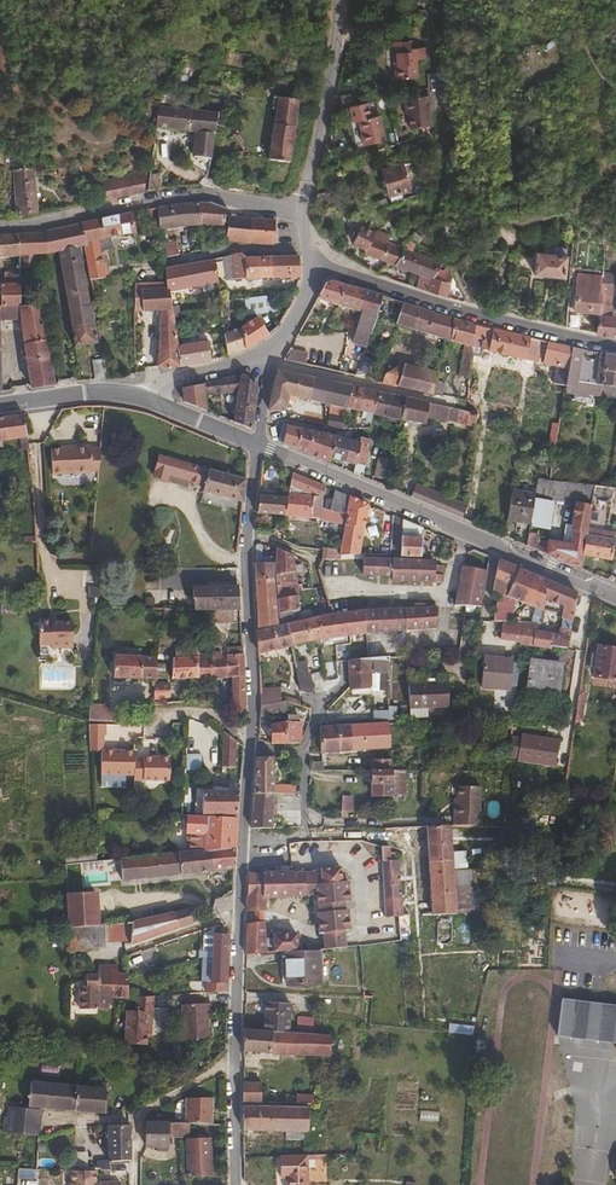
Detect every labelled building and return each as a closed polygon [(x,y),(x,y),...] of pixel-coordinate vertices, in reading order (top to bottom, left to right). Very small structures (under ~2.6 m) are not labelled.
[(444,6),(444,19),(464,17),(463,5),(444,6)] [(404,45),(407,44),(407,36),(390,38),(391,48),(403,48),(404,45)] [(411,56),(422,55),(421,44),(407,44),(404,45),(403,48),(391,48),(392,61),(389,61),(390,75),(413,74),(411,56)] [(449,69),(439,70),(434,71),(437,84),(453,81),(449,69)] [(459,97),(453,81),(437,84),(439,97),(441,104),(459,97)] [(404,110),(405,125),(417,125),(417,120),(426,120),(425,102),(420,102),(419,93),(399,94),(400,110),(404,110)] [(274,107),(266,157),(287,161),(296,98),(270,94),(268,106),(274,107)] [(459,97),(441,104),(449,117),(465,108),(459,97)] [(367,114),(363,99),(346,103),(349,118),(356,116),(367,114)] [(154,103),(152,124),(194,131),(192,154),(189,163),(205,175),(214,123),(215,112),(185,108),(154,103)] [(468,114),(465,108),(449,117),(445,121),(454,132),(463,126),(461,120),(468,114)] [(367,114),(356,116),(361,142),(381,137),(375,112),(367,114)] [(445,145),(446,153),(459,152),(458,144),(445,145)] [(385,192),(405,187),(398,161),(378,167),(385,192)] [(9,171),(15,214),(34,212),(28,169),(9,171)] [(160,171),(147,170),(145,189),(158,187),(160,171)] [(98,179),(103,198),(132,191),(141,190),(143,171),(98,179)] [(312,191),(310,205),(328,198),(326,188),(312,191)] [(382,195),(368,200),(375,205),(384,201),(382,195)] [(194,202),(196,223),(209,224),(223,228),(223,214),(224,207),(207,201),(194,202)] [(157,205),(157,226),(181,222),(196,223),(194,202),(157,205)] [(102,278),(96,238),(132,231),(128,211),(79,222),(82,244),(88,280),(102,278)] [(249,216),(225,214),(224,239),(247,241),(249,216)] [(249,216),(247,241),(271,242),(273,218),(249,216)] [(16,233),(17,255),(17,266),(33,266),(33,253),(57,250),(70,324),(91,322),(88,304),(85,304),(77,245),(82,244),(79,222),(50,228),(16,233)] [(385,261),(391,263),(401,243),(372,232),(373,229),(359,222),(349,241),(362,247),(360,251),(385,261)] [(0,233),(0,255),(17,255),(16,233),(0,233)] [(172,237),(158,238),(160,253),(174,251),(172,237)] [(401,243),(391,263),(414,272),(428,275),(433,265),(437,258),(401,243)] [(536,276),(566,279),(568,259),(566,259),(567,250),(546,248),(545,255),(538,255),(536,276)] [(238,253),(222,255),(225,278),(299,275),(297,253),(244,256),(238,253)] [(166,286),(166,288),(214,280),(215,280),(212,261),(210,261),(162,266),(163,279),(164,286),(166,286)] [(415,280),(412,279),(411,284),(429,290),(443,294),(447,280),(440,278),(442,270),(433,265),(428,275),(425,281),(416,278),(415,280)] [(575,307),(594,309),(597,309),(598,287),(597,287),(597,280),(598,273),(574,270),(569,306),(562,305),(560,323),(572,325),(575,307)] [(465,281),(469,296),(482,292),(478,278),(465,281)] [(362,346),(379,295),(328,280),(322,282),(314,297),(359,312),(348,341),(362,346)] [(592,331),(608,333),(610,315),(605,315),(606,302),(608,281),(597,280),(597,287),(598,287),(597,309),(594,309),(593,330),(592,331)] [(17,283),(0,282),(0,306),(18,305),(18,289),(17,283)] [(166,286),(164,286),(136,287),(139,309),(158,308),(155,363),(164,367),(179,364),(175,343),(166,288),(166,286)] [(451,318),(426,310),(401,301),(395,323),(443,337),(449,339),(451,318)] [(52,383),(39,304),(25,305),(18,305),(20,319),(23,352),(29,386),(52,383)] [(18,305),(0,306),(0,319),(20,319),(18,305)] [(268,332),(254,318),(239,327),(244,348),(268,332)] [(471,345),(473,323),(451,318),(449,339),(471,345)] [(94,342),(91,322),(70,324),(73,345),(94,342)] [(541,340),(481,325),(479,347),(536,362),(541,340)] [(244,348),(239,327),(222,333),(225,354),(243,348),(244,348)] [(205,339),(175,343),(179,364),(209,359),(205,339)] [(300,363),(303,351),(286,347),(280,358),(300,363)] [(577,374),(581,349),(570,347),(567,366),(563,385),(575,387),(577,374)] [(599,352),(581,349),(577,374),(595,377),(599,352)] [(600,377),(603,353),(599,352),(595,377),(600,377)] [(603,353),(600,377),(599,384),(615,387),(615,355),(603,353)] [(103,376),(101,357),(89,359),(92,378),(103,376)] [(362,358),(355,377),(366,382),(373,363),(362,358)] [(567,366),(554,364),(554,366),(551,384),(563,385),(567,366)] [(429,392),(434,373),(397,366),(380,372),(375,380),(378,382),(393,384),(410,387),(411,388),(429,392)] [(323,402),(328,380),(274,369),(268,389),(265,408),(275,407),(286,407),(289,393),(323,402)] [(182,399),(205,409),(202,389),(237,392),(232,420),(250,427),(255,385),(241,372),(180,385),(182,399)] [(348,385),(328,380),(323,402),(343,407),(348,385)] [(355,410),(360,387),(348,385),(343,407),(355,410)] [(370,413),(375,390),(360,387),(355,410),(370,413)] [(382,415),(387,393),(375,390),(370,413),(382,415)] [(396,418),(403,396),(387,393),(382,415),(396,418)] [(423,416),(426,401),(403,396),(396,418),(421,423),(423,416)] [(443,420),(446,405),(426,401),(423,416),(443,420)] [(4,415),(7,438),(24,436),(23,431),(21,413),(4,415)] [(293,448),(297,427),(280,423),(277,438),(282,440),(282,443),(287,445),(293,448)] [(328,456),(332,436),(297,427),(293,448),(308,454),(310,455),(327,462),(328,456)] [(366,439),(356,435),(355,442),(356,442),(353,463),(351,472),(359,476),(366,439)] [(346,439),(332,436),(328,456),(341,460),(346,439)] [(355,442),(346,439),(341,460),(353,463),(356,442),(355,442)] [(49,472),(95,469),(96,446),(86,446),(86,444),(67,444),(64,447),(47,448),(49,472)] [(239,500),(241,479),(158,454),(151,475),(164,478),(165,472),(186,478),(202,483),(200,489),(239,500)] [(385,480),(387,461),(376,459),(374,479),(385,480)] [(271,490),(274,466),(259,460),(258,463),(252,510),(281,513),(284,492),(281,491),(280,496),(273,496),(273,490),(271,490)] [(165,472),(164,478),(184,485),(186,478),(165,472)] [(296,475),(288,472),(287,479),(286,484),(294,485),(296,475)] [(549,479),(549,477),(542,476),(535,475),(534,482),(533,487),(553,490),(577,494),(576,502),(573,502),(568,531),(571,532),(569,546),(536,533),(537,523),(528,521),(524,544),(568,563),(579,568),(581,554),(587,520),(591,496),(593,485),(555,480),(549,479)] [(320,496),(322,486),(312,482),(311,495),(320,496)] [(414,484),(409,496),(423,502),(460,518),(461,504),(414,484)] [(608,499),(611,486),(606,486),(593,485),(591,496),(608,499)] [(549,519),(553,490),(533,487),(532,492),(528,516),(549,519)] [(528,516),(532,492),(510,488),(504,517),(528,521),(528,516)] [(309,507),(311,495),(284,492),(281,513),(316,517),(316,513),(320,513),(321,508),(318,508),(309,507)] [(318,508),(320,496),(311,495),(309,507),(318,508)] [(355,553),(364,504),(344,496),(341,511),(345,511),(338,547),(337,553),(355,553)] [(604,523),(608,499),(591,496),(587,520),(604,523)] [(339,518),(340,511),(328,509),(321,508),(320,513),(320,515),(339,518)] [(420,527),(400,519),(398,555),(418,556),(420,527)] [(608,558),(612,532),(603,531),(604,523),(587,520),(581,554),(608,558)] [(269,577),(269,562),(257,561),(257,541),(251,543),(252,576),(269,577)] [(290,553),(274,544),(272,578),(276,615),(285,614),(285,607),(295,607),(293,572),(290,553)] [(337,556),(337,553),(338,547),(321,547),(321,548),(320,551),(319,555),(337,556)] [(431,560),(360,557),(360,573),(388,574),(388,579),(430,581),(430,573),(439,573),(439,564),(431,564),(431,560)] [(533,575),(496,559),(492,580),(497,582),(494,590),(519,601),(533,575)] [(478,606),(484,570),(459,565),(453,602),(453,604),(465,605),(478,606)] [(439,581),(439,573),(430,573),(430,581),(439,581)] [(538,577),(533,575),(519,601),(540,610),(541,597),(543,579),(538,577)] [(271,596),(269,582),(269,577),(252,576),(254,624),(273,620),(271,596)] [(568,627),(574,592),(543,579),(541,597),(560,605),(558,617),(561,618),(559,626),(568,627)] [(190,584),(191,606),(207,607),(216,607),(226,607),(236,607),(234,584),(190,584)] [(435,606),(362,608),(363,630),(403,629),(432,627),(435,606)] [(207,607),(207,619),(216,618),(216,607),(207,607)] [(216,607),(216,618),(226,618),(226,607),(216,607)] [(363,630),(362,608),(361,607),(327,611),(315,612),(317,634),(317,641),(322,641),(322,634),(363,630)] [(317,634),(315,612),(283,620),(287,641),(317,634)] [(38,615),(38,641),(50,641),(50,644),(71,644),(71,618),(55,618),(49,619),(49,614),(38,615)] [(287,641),(283,620),(277,621),(275,622),(274,622),(255,627),(253,628),(254,649),(287,641)] [(518,643),(520,621),(517,621),(514,621),(509,620),(504,620),(499,620),(497,637),(513,639),(513,643),(518,643)] [(533,622),(520,621),(518,643),(549,648),(550,644),(565,647),(567,635),(532,629),(533,622)] [(208,673),(207,652),(195,652),(195,640),(174,640),(173,653),(169,653),(169,673),(208,673)] [(596,646),(595,654),(590,653),(588,665),(593,666),(592,675),(615,679),(615,649),(596,646)] [(207,652),(208,673),(225,673),(224,652),(217,652),(217,647),(208,647),(207,652)] [(224,652),(225,673),(229,673),(231,706),(231,709),(240,709),(241,698),(239,652),(224,652)] [(154,674),(153,653),(113,654),(112,674),(151,674),(154,674)] [(366,684),(366,668),(385,667),(386,654),(365,656),(346,657),(346,685),(366,684)] [(506,689),(509,659),(482,657),(479,686),(506,689)] [(330,677),(334,670),(334,658),(319,659),(321,678),(330,677)] [(551,695),(556,665),(526,660),(522,690),(551,695)] [(313,689),(311,669),(297,672),(296,669),(292,669),(295,689),(300,690),(313,689)] [(151,688),(151,693),(165,693),(164,679),(151,679),(151,688)] [(445,704),(444,681),(406,682),(408,705),(445,704)] [(277,698),(275,684),(256,686),(256,702),(264,701),(270,699),(276,698),(277,698)] [(265,711),(264,701),(256,702),(256,713),(265,711)] [(106,719),(107,708),(90,707),(89,718),(106,719)] [(297,738),(295,718),(292,718),(292,711),(282,712),(283,719),(284,740),(296,740),(297,738)] [(284,740),(283,719),(282,712),(278,713),(279,719),(266,721),(267,741),(284,740)] [(87,742),(102,742),(102,732),(103,732),(103,721),(86,721),(87,742)] [(385,745),(385,721),(315,724),(315,748),(385,745)] [(220,727),(218,765),(230,765),(231,736),(220,727)] [(551,763),(555,741),(520,736),(520,739),(510,738),(509,746),(509,755),(517,756),(516,758),(551,763)] [(100,771),(131,771),(131,755),(131,747),(102,747),(100,747),(100,771)] [(392,761),(391,749),(385,749),(386,757),(367,758),(367,768),(387,767),(387,761),(392,761)] [(186,753),(187,769),(202,768),(201,752),(186,753)] [(139,755),(131,755),(131,771),(131,776),(166,776),(166,754),(139,754),(139,755)] [(268,775),(267,754),(253,754),(251,775),(268,775)] [(317,766),(318,759),(316,758),(308,758),(307,766),(316,767),(317,766)] [(401,792),(401,767),(387,767),(367,768),(368,792),(401,792)] [(268,775),(251,775),(250,789),(268,790),(268,775)] [(451,796),(450,822),(478,824),(478,814),(476,814),(478,785),(455,783),(454,796),(451,796)] [(217,810),(218,788),(201,788),(200,810),(217,810)] [(232,811),(233,789),(218,788),(217,810),(232,811)] [(266,824),(268,790),(250,789),(247,824),(266,824)] [(352,810),(353,795),(343,794),(342,810),(352,810)] [(184,811),(180,849),(231,844),(232,816),(216,814),(184,811)] [(448,847),(447,822),(423,823),(425,856),(462,855),(462,846),(448,847)] [(60,840),(60,849),(93,847),(93,838),(91,838),(60,840)] [(398,911),(395,856),(387,855),(386,841),(377,841),(381,912),(393,912),(398,911)] [(180,849),(117,854),(118,876),(229,865),(231,844),(180,849)] [(473,883),(472,864),(463,864),(462,855),(425,856),(426,885),(473,883)] [(343,899),(342,879),(337,879),(337,866),(317,866),(317,868),(298,868),(289,869),(289,892),(313,891),(314,908),(312,908),(312,930),(317,930),(317,945),(338,943),(337,929),(342,929),(341,908),(338,908),(338,899),(343,899)] [(289,892),(289,869),(244,870),(243,907),(262,906),(262,893),(289,892)] [(475,907),(473,883),(426,885),(428,910),(452,909),(454,908),(475,907)] [(93,889),(64,891),(66,924),(85,923),(86,921),(95,921),(93,889)] [(185,905),(128,918),(128,941),(194,918),(192,909),(186,911),(185,905)] [(85,923),(83,944),(128,941),(128,918),(95,921),(86,921),(85,923)] [(290,947),(289,931),(268,932),(269,936),(260,937),(259,918),(242,919),(241,950),(282,947),(290,947)] [(83,944),(85,923),(66,924),(68,944),(83,944)] [(66,924),(51,925),(51,945),(68,944),(66,924)] [(208,955),(223,955),(224,932),(209,931),(208,948),(197,948),(197,954),(208,955)] [(318,979),(316,945),(291,947),(290,947),(282,947),(284,981),(318,979)] [(201,977),(201,988),(221,987),(223,955),(208,955),(207,977),(201,977)] [(95,962),(94,970),(94,971),(94,992),(107,992),(109,992),(123,993),(124,973),(122,973),(122,971),(114,971),(114,962),(95,962)] [(94,992),(94,971),(82,971),(82,977),(82,982),(75,982),(75,1005),(93,1005),(103,1005),(103,1000),(107,1000),(107,992),(94,992)] [(148,992),(129,993),(130,1006),(122,1006),(123,1039),(145,1039),(145,1028),(144,1008),(149,1008),(148,992)] [(285,1028),(287,999),(259,997),(257,1026),(277,1028),(285,1028)] [(206,1000),(176,1002),(177,1037),(203,1036),(203,1010),(206,1010),(206,1000)] [(559,1000),(554,1040),(615,1043),(615,1006),(559,1000)] [(308,1030),(309,1014),(295,1013),(294,1029),(308,1030)] [(472,1034),(473,1026),(448,1022),(447,1030),(472,1034)] [(275,1049),(277,1028),(257,1026),(239,1025),(239,1046),(275,1049)] [(325,1051),(326,1032),(308,1030),(294,1029),(285,1028),(277,1028),(275,1049),(325,1051)] [(71,1105),(73,1081),(27,1075),(24,1099),(71,1105)] [(256,1098),(257,1078),(238,1077),(238,1097),(256,1098)] [(104,1084),(73,1081),(71,1105),(90,1107),(90,1110),(94,1111),(95,1107),(101,1108),(104,1084)] [(305,1099),(311,1091),(292,1090),(291,1099),(305,1099)] [(181,1094),(181,1119),(185,1119),(208,1119),(209,1094),(181,1094)] [(303,1126),(303,1102),(238,1100),(237,1124),(303,1126)] [(41,1134),(43,1107),(7,1105),(6,1132),(41,1134)] [(142,1118),(142,1142),(164,1142),(164,1119),(142,1118)] [(77,1144),(77,1163),(96,1164),(96,1156),(108,1157),(125,1157),(128,1157),(126,1123),(104,1123),(105,1145),(77,1144)] [(209,1135),(185,1135),(184,1173),(209,1173),(209,1135)] [(77,1166),(77,1163),(77,1144),(66,1144),(66,1165),(77,1166)] [(301,1151),(273,1151),(274,1172),(280,1172),(281,1184),(302,1184),(301,1151)] [(93,1180),(93,1168),(70,1167),(69,1184),(117,1184),(117,1180),(93,1180)]
